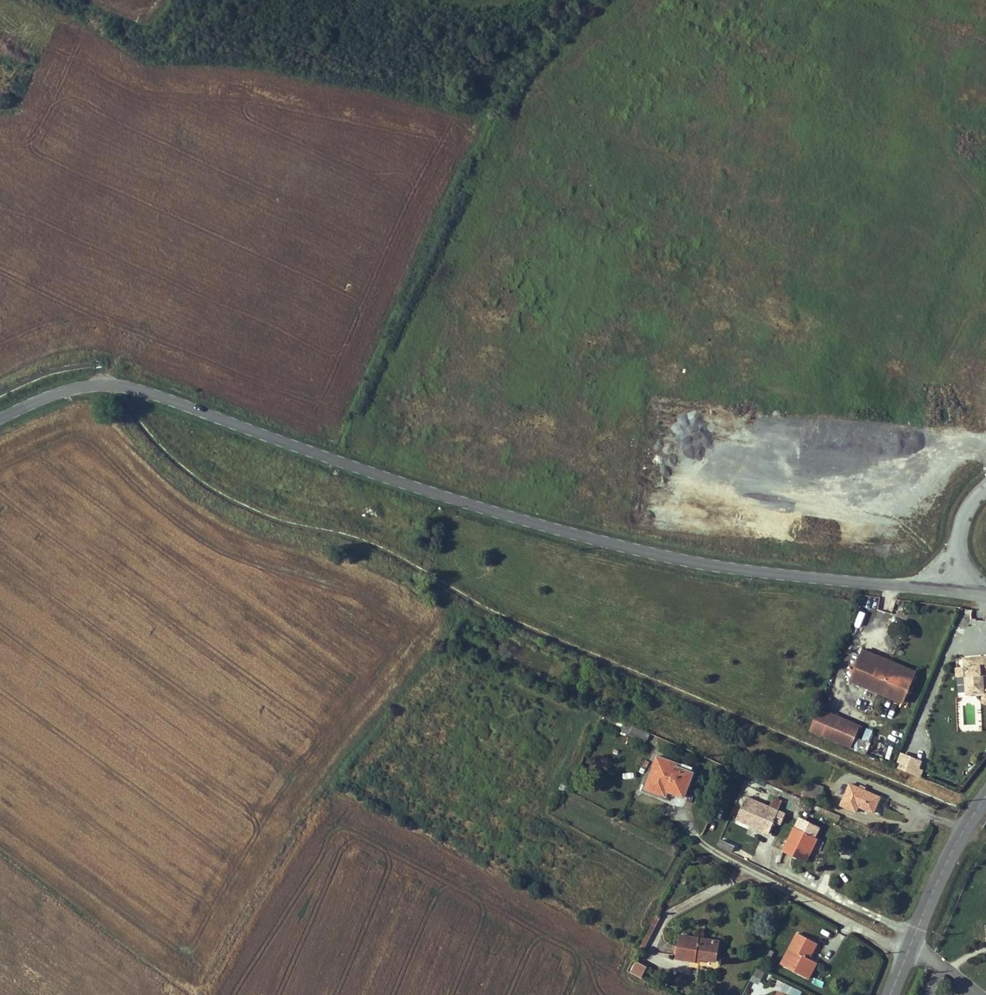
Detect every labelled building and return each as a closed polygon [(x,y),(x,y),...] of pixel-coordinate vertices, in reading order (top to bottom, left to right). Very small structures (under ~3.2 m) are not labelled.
[(953,624),(950,632),(963,636),(965,629),(953,624)] [(862,650),(849,680),(903,703),(913,679),(904,676),(903,673),(902,670),(901,669),(899,668),(896,666),(894,666),(892,666),(889,667),(888,669),(869,661),(872,654),(862,650)] [(904,676),(913,679),(916,672),(872,654),(869,661),(888,669),(889,667),(892,666),(894,666),(896,666),(899,668),(901,669),(902,670),(903,673),(904,676)] [(966,660),(967,695),(985,695),(984,676),(985,676),(985,659),(966,660)] [(622,730),(634,735),(637,727),(625,722),(622,730)] [(829,722),(820,743),(848,755),(853,744),(857,734),(829,722)] [(637,727),(634,735),(646,740),(649,733),(637,727)] [(866,728),(862,741),(869,743),(873,731),(866,728)] [(867,750),(853,744),(848,755),(863,761),(867,750)] [(660,788),(667,791),(683,797),(693,773),(677,767),(678,764),(657,756),(652,769),(655,770),(648,790),(658,794),(660,788)] [(922,766),(903,758),(897,771),(917,779),(919,773),(922,766)] [(652,769),(644,788),(648,790),(655,770),(652,769)] [(803,799),(817,805),(824,788),(810,782),(803,799)] [(743,792),(765,800),(769,790),(747,783),(743,792)] [(879,797),(864,790),(859,788),(850,784),(840,805),(855,812),(858,806),(873,812),(879,797)] [(667,791),(660,788),(658,794),(664,796),(667,791)] [(745,797),(735,820),(767,834),(773,822),(780,825),(785,815),(745,797)] [(798,806),(801,800),(795,798),(792,803),(798,806)] [(812,805),(801,800),(798,806),(809,811),(812,805)] [(809,850),(807,849),(813,837),(795,828),(783,851),(803,861),(809,850)] [(817,839),(813,837),(807,849),(809,850),(803,861),(805,862),(817,839)] [(721,841),(719,846),(731,852),(734,847),(721,841)] [(816,943),(798,933),(781,963),(807,978),(816,962),(808,958),(816,943)] [(679,935),(676,958),(695,962),(695,958),(701,959),(716,961),(720,942),(679,935)] [(629,973),(641,979),(647,968),(635,962),(629,973)] [(691,966),(683,965),(682,973),(690,974),(691,966)] [(782,984),(779,991),(787,994),(802,994),(782,984)]
